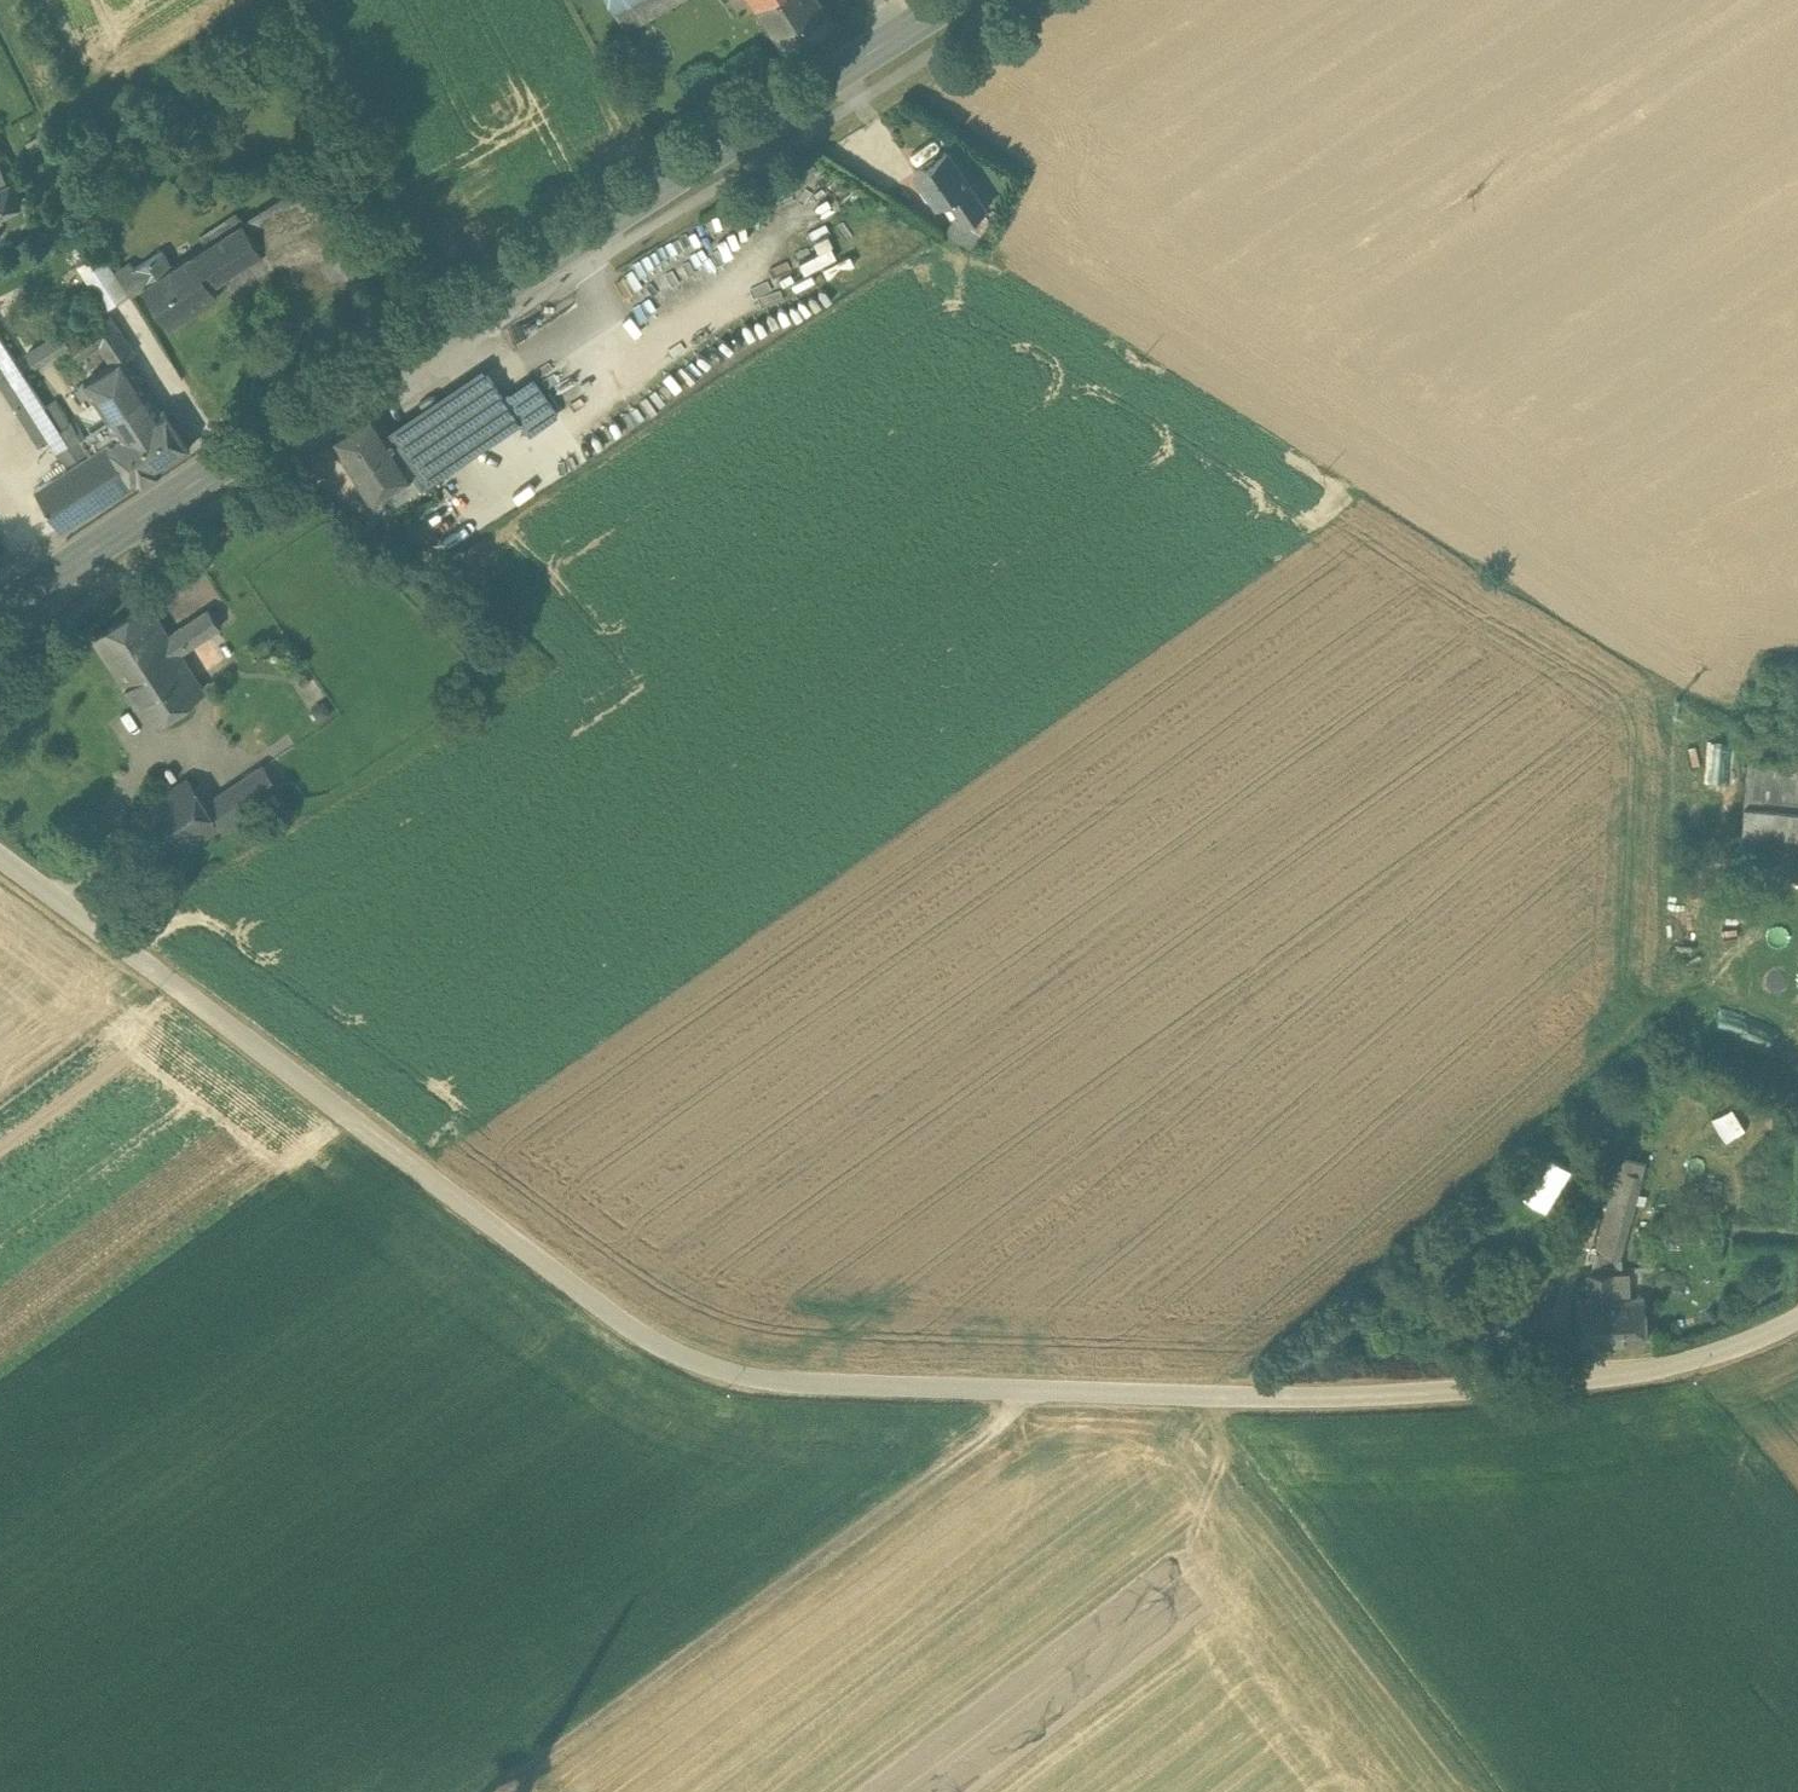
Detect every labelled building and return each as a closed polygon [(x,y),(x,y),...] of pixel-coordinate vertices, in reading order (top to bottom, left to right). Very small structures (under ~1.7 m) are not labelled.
[(631,34),(691,0),(612,0),(631,34)] [(759,12),(778,0),(752,0),(759,12)] [(759,12),(787,54),(837,22),(823,0),(778,0),(759,12)] [(973,185),(950,152),(917,175),(940,208),(953,199),(967,189),(973,185)] [(0,165),(0,219),(3,218),(0,211),(22,200),(10,177),(8,179),(1,165),(0,165)] [(244,221),(193,254),(212,284),(264,252),(263,251),(322,213),(303,183),(244,221)] [(983,212),(967,189),(953,199),(968,222),(983,212)] [(987,218),(970,229),(970,230),(982,237),(991,224),(987,218)] [(970,229),(956,220),(947,234),(973,251),(982,237),(970,230),(970,229)] [(163,249),(135,267),(145,284),(174,265),(163,249)] [(145,284),(144,285),(168,323),(188,311),(198,305),(217,292),(212,284),(193,254),(192,253),(145,284)] [(135,267),(131,262),(117,271),(131,293),(144,285),(145,284),(135,267)] [(135,351),(111,315),(69,341),(79,358),(100,344),(113,363),(126,355),(126,356),(135,351)] [(0,334),(0,361),(68,466),(80,458),(61,428),(0,334)] [(113,425),(85,442),(71,421),(61,428),(80,458),(68,466),(59,472),(56,468),(38,479),(41,484),(35,487),(62,528),(136,481),(136,482),(162,466),(162,465),(191,447),(165,407),(160,409),(126,356),(126,355),(113,363),(85,381),(113,425)] [(493,370),(403,430),(434,475),(523,415),(507,391),(493,370)] [(530,375),(507,391),(523,415),(547,399),(530,375)] [(394,436),(377,409),(338,434),(376,492),(412,468),(422,483),(434,475),(403,430),(394,436)] [(167,634),(148,604),(147,603),(96,636),(151,722),(202,689),(197,680),(180,653),(167,634)] [(209,607),(167,634),(180,653),(207,636),(222,626),(209,607)] [(180,653),(197,680),(225,662),(207,636),(180,653)] [(1748,756),(1744,804),(1797,809),(1797,761),(1748,756)] [(264,764),(246,776),(264,803),(282,791),(264,764)] [(188,776),(124,817),(156,867),(219,826),(205,802),(188,776)] [(246,776),(205,802),(219,826),(221,830),(264,803),(246,776)] [(1744,804),(1740,855),(1774,859),(1797,861),(1797,809),(1744,804)] [(1774,859),(1772,875),(1797,877),(1797,861),(1774,859)] [(1696,999),(1690,1019),(1754,1039),(1760,1019),(1696,999)] [(1622,1156),(1617,1170),(1646,1179),(1651,1165),(1622,1156)] [(1613,1270),(1621,1270),(1646,1179),(1617,1170),(1590,1268),(1613,1270)] [(1572,1243),(1590,1249),(1600,1218),(1582,1213),(1572,1243)] [(1613,1270),(1590,1268),(1590,1299),(1613,1299),(1613,1270)] [(1621,1270),(1613,1270),(1613,1299),(1629,1299),(1629,1271),(1621,1270)] [(1590,1299),(1578,1299),(1579,1339),(1643,1339),(1643,1299),(1629,1299),(1613,1299),(1590,1299)]
